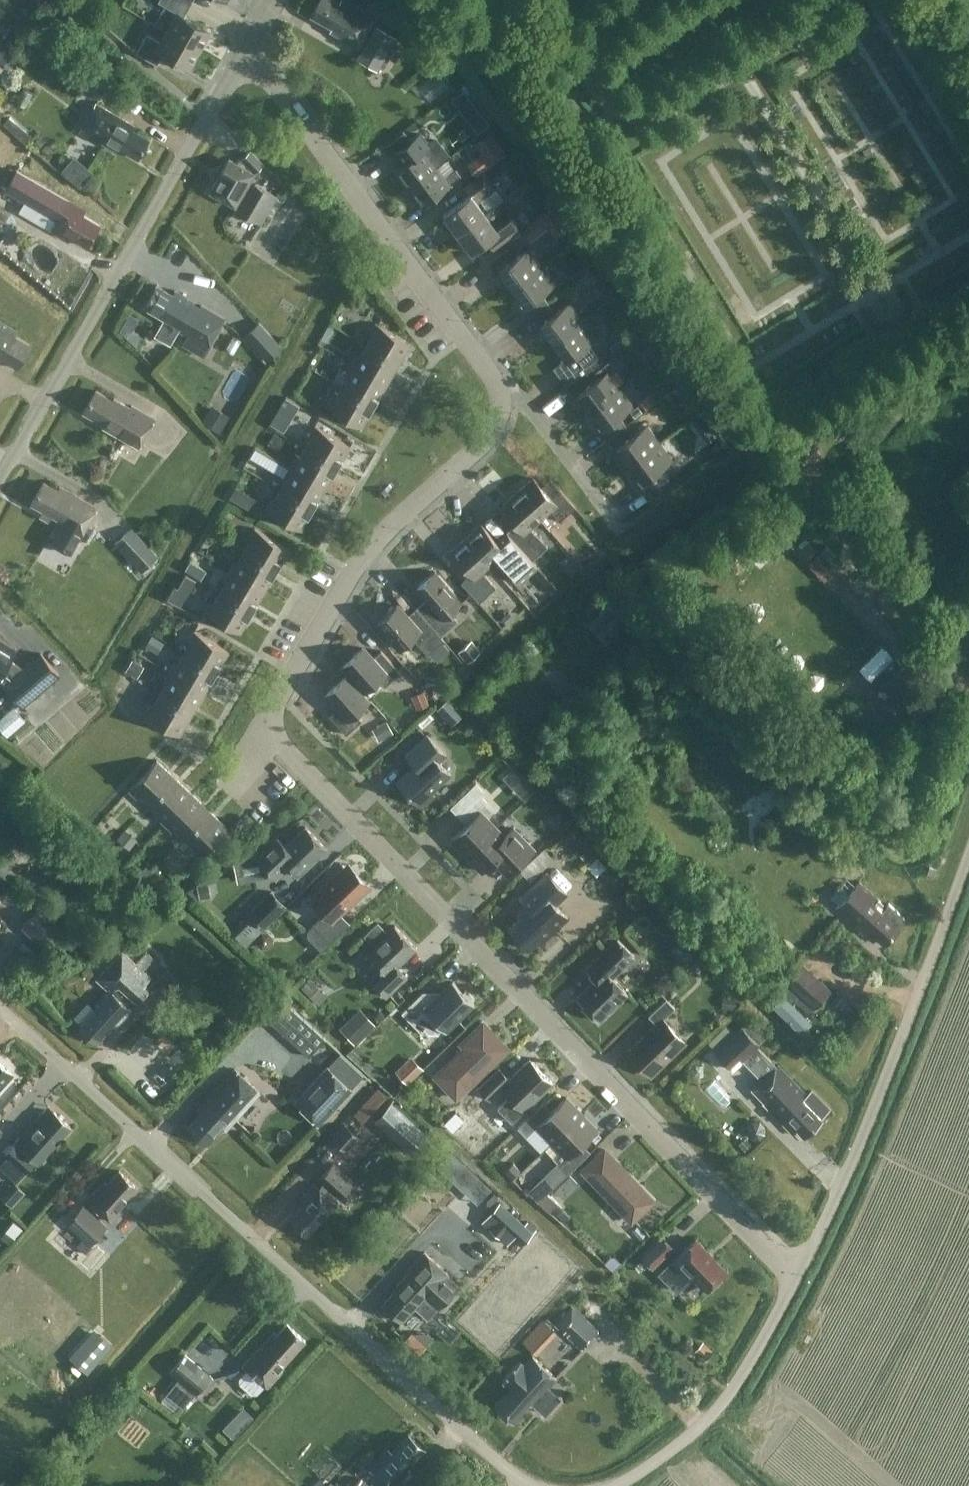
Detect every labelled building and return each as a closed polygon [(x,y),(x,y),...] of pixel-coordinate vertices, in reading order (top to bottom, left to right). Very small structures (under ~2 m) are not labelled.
[(166,30),(200,49),(211,30),(183,14),(191,0),(190,0),(158,0),(158,1),(177,12),(166,30)] [(339,3),(334,0),(319,0),(310,15),(331,27),(329,30),(358,46),(374,18),(343,0),(340,0),(339,3)] [(386,0),(374,0),(371,5),(383,15),(390,2),(386,0)] [(396,35),(376,23),(357,56),(377,68),(396,35)] [(200,49),(166,30),(161,41),(147,33),(136,52),(157,64),(163,54),(189,68),(200,49)] [(16,55),(1,47),(0,49),(0,80),(1,81),(16,55)] [(470,100),(463,91),(453,98),(460,108),(470,100)] [(117,146),(137,157),(148,138),(132,128),(134,125),(95,102),(79,130),(98,141),(99,140),(115,149),(117,146)] [(487,123),(480,113),(478,114),(470,120),(477,130),(486,124),(487,123)] [(395,169),(408,187),(436,166),(428,155),(439,147),(434,140),(445,132),(438,122),(413,141),(420,151),(395,169)] [(489,132),(476,141),(483,151),(468,162),(476,173),(504,152),(489,132)] [(210,191),(235,206),(254,172),(229,158),(210,191)] [(436,166),(408,187),(421,205),(461,175),(456,169),(444,177),(436,166)] [(66,233),(86,245),(99,223),(83,214),(85,210),(16,170),(6,189),(26,201),(57,219),(52,228),(64,236),(66,233)] [(457,233),(484,212),(476,202),(496,187),(484,171),(464,185),(470,194),(443,214),(457,233)] [(260,224),(277,195),(253,182),(238,211),(260,224)] [(492,248),(524,225),(504,198),(484,212),(457,233),(471,251),(486,240),(492,248)] [(551,206),(527,225),(535,236),(560,218),(551,206)] [(499,270),(512,286),(541,264),(528,246),(514,257),(507,247),(488,261),(496,272),(499,270)] [(567,270),(575,281),(589,270),(581,260),(567,270)] [(555,282),(541,264),(512,286),(524,303),(521,305),(529,316),(548,302),(541,292),(555,282)] [(154,334),(171,343),(179,329),(208,346),(224,318),(175,290),(173,294),(156,285),(144,306),(165,318),(154,334)] [(553,341),(582,319),(569,301),(555,311),(548,302),(529,316),(537,327),(540,325),(553,341)] [(265,359),(283,343),(245,302),(228,318),(265,359)] [(596,337),(582,319),(553,341),(565,358),(562,360),(571,373),(593,356),(585,345),(596,337)] [(0,322),(0,356),(17,366),(30,345),(13,335),(16,331),(0,322)] [(372,333),(366,345),(398,363),(410,342),(376,322),(370,332),(372,333)] [(621,342),(630,336),(624,327),(615,334),(621,342)] [(644,341),(649,337),(643,328),(634,335),(638,339),(644,341)] [(356,354),(351,364),(385,384),(398,363),(366,345),(359,356),(356,354)] [(608,353),(607,354),(591,366),(597,373),(614,360),(608,353)] [(341,386),(373,405),(385,384),(351,364),(345,373),(348,375),(341,386)] [(590,410),(619,388),(607,371),(593,381),(586,371),(567,386),(575,397),(578,394),(590,410)] [(373,405),(341,386),(335,398),(332,396),(326,406),(361,426),(373,405)] [(606,439),(626,424),(618,415),(632,404),(619,388),(590,410),(601,426),(598,428),(606,439)] [(682,390),(672,389),(670,396),(681,398),(682,390)] [(113,397),(112,399),(96,390),(83,411),(104,423),(102,426),(138,447),(155,418),(131,404),(130,406),(113,397)] [(649,390),(639,398),(644,405),(654,398),(649,390)] [(230,414),(212,404),(202,420),(220,431),(230,414)] [(707,420),(702,413),(694,418),(699,426),(707,420)] [(633,434),(626,424),(606,439),(614,450),(618,447),(629,463),(659,441),(647,424),(633,434)] [(312,436),(305,447),(337,466),(350,445),(315,425),(309,434),(312,436)] [(285,439),(273,432),(267,442),(278,450),(285,439)] [(653,502),(676,485),(661,465),(672,458),(659,441),(629,463),(641,479),(638,481),(653,502)] [(296,457),(290,466),(325,487),(337,466),(305,447),(298,459),(296,457)] [(281,489),(312,508),(325,487),(290,466),(284,476),(287,478),(281,489)] [(549,495),(533,477),(516,492),(540,518),(550,510),(559,520),(575,506),(558,487),(549,495)] [(57,489),(44,481),(31,503),(43,509),(39,515),(48,520),(51,514),(64,522),(63,524),(81,535),(97,507),(59,485),(57,489)] [(256,513),(262,502),(234,486),(228,497),(256,513)] [(312,508),(281,489),(274,500),(271,499),(265,509),(300,529),(312,508)] [(515,523),(506,531),(537,566),(532,559),(547,545),(531,527),(540,518),(516,492),(500,506),(515,523)] [(481,523),(466,537),(490,564),(501,576),(508,570),(519,582),(537,566),(506,531),(496,540),(481,523)] [(780,545),(756,523),(738,542),(746,550),(739,557),(755,572),(780,545)] [(114,543),(141,571),(158,555),(131,527),(114,543)] [(251,539),(245,550),(276,569),(289,548),(254,527),(248,537),(251,539)] [(490,564),(466,537),(450,551),(470,574),(461,581),(479,602),(496,586),(482,571),(490,564)] [(811,537),(799,547),(810,561),(823,551),(811,537)] [(235,560),(229,569),(264,590),(276,569),(245,550),(238,561),(235,560)] [(831,579),(840,569),(822,553),(813,563),(831,579)] [(200,578),(206,568),(189,558),(183,567),(200,578)] [(252,611),(264,590),(229,569),(224,579),(227,580),(220,592),(252,611)] [(461,601),(434,571),(415,588),(431,605),(421,613),(440,635),(458,620),(450,611),(461,601)] [(184,574),(176,587),(188,594),(196,581),(184,574)] [(252,611),(220,592),(213,603),(211,601),(205,611),(239,632),(252,611)] [(406,615),(399,607),(396,604),(377,622),(400,648),(412,637),(426,653),(443,638),(415,607),(406,615)] [(190,641),(184,652),(216,671),(228,650),(194,630),(188,640),(190,641)] [(157,651),(163,642),(151,634),(145,643),(157,651)] [(480,649),(470,639),(458,650),(467,661),(480,649)] [(5,682),(4,683),(22,705),(58,673),(40,653),(23,666),(10,658),(15,649),(0,640),(0,679),(5,682)] [(343,664),(349,672),(357,681),(353,684),(361,693),(365,690),(366,690),(378,679),(384,686),(400,672),(381,650),(372,658),(362,647),(343,664)] [(174,662),(169,672),(204,692),(216,671),(184,652),(177,664),(174,662)] [(873,678),(904,708),(925,688),(894,657),(873,678)] [(137,677),(143,665),(132,659),(125,670),(137,677)] [(191,713),(204,692),(169,672),(163,681),(166,683),(159,694),(191,713)] [(357,681),(349,672),(345,675),(325,693),(338,707),(329,715),(346,733),(362,719),(355,712),(368,701),(361,693),(353,684),(357,681)] [(439,688),(436,684),(430,683),(425,687),(432,695),(439,688)] [(410,695),(416,709),(429,704),(423,690),(410,695)] [(191,713),(159,694),(153,705),(150,704),(144,713),(179,734),(191,713)] [(445,700),(436,708),(451,723),(460,715),(445,700)] [(0,722),(13,735),(31,718),(19,705),(0,722)] [(371,728),(378,739),(392,732),(386,720),(371,728)] [(414,764),(396,781),(422,808),(434,796),(431,792),(450,773),(438,761),(446,754),(426,734),(405,754),(414,764)] [(148,803),(174,776),(156,759),(128,789),(137,797),(139,794),(148,803)] [(2,762),(0,764),(0,808),(24,780),(2,762)] [(511,766),(502,775),(512,786),(522,777),(511,766)] [(174,776),(148,803),(158,812),(156,815),(164,822),(192,793),(174,776)] [(451,838),(466,854),(495,826),(488,818),(496,810),(481,794),(484,791),(476,782),(450,806),(466,823),(451,838)] [(183,837),(209,810),(192,793),(164,822),(171,830),(174,827),(183,837)] [(38,822),(23,808),(8,824),(23,838),(38,822)] [(209,810),(183,837),(193,846),(191,848),(199,856),(227,827),(209,810)] [(284,862),(297,875),(326,848),(305,826),(285,845),(277,836),(255,857),(272,874),(284,862)] [(495,826),(466,854),(481,870),(493,859),(507,874),(534,849),(513,827),(504,835),(495,826)] [(129,848),(137,839),(124,829),(117,838),(129,848)] [(584,859),(595,849),(585,840),(575,850),(584,859)] [(4,888),(17,875),(0,861),(0,893),(4,888)] [(321,950),(330,941),(349,923),(339,912),(365,888),(345,867),(311,900),(325,913),(306,931),(307,935),(321,950)] [(540,937),(544,939),(567,917),(555,904),(567,893),(546,872),(519,897),(529,907),(509,927),(529,948),(540,937)] [(199,898),(211,896),(208,881),(196,883),(199,898)] [(888,902),(885,906),(859,882),(836,907),(873,940),(876,936),(884,943),(899,926),(898,924),(904,917),(888,902)] [(286,905),(271,889),(247,911),(249,913),(236,925),(249,940),(286,905)] [(22,926),(47,951),(73,924),(48,899),(22,926)] [(397,965),(416,947),(394,925),(387,932),(377,922),(364,935),(374,944),(366,952),(381,968),(369,979),(385,996),(407,975),(397,965)] [(273,943),(272,936),(267,931),(261,931),(256,936),(256,943),(261,948),(268,948),(273,943)] [(598,1020),(627,992),(612,976),(634,955),(618,938),(607,949),(586,969),(595,979),(576,997),(598,1020)] [(88,1001),(76,1014),(84,1022),(80,1027),(96,1041),(113,1024),(115,1026),(130,1010),(149,990),(144,985),(151,977),(123,950),(97,978),(108,989),(92,1006),(88,1001)] [(775,989),(805,1016),(830,988),(801,961),(775,989)] [(185,985),(166,968),(156,979),(175,996),(185,985)] [(318,1004),(327,995),(309,978),(300,987),(318,1004)] [(474,1003),(452,981),(432,1000),(422,990),(401,1012),(420,1031),(424,1028),(427,1031),(438,1032),(442,1027),(445,1031),(474,1003)] [(720,1008),(734,1009),(736,996),(722,995),(720,1008)] [(656,1024),(628,1051),(651,1074),(685,1042),(662,1019),(675,1007),(666,998),(648,1015),(656,1024)] [(375,1023),(360,1007),(340,1027),(354,1043),(375,1023)] [(299,1014),(282,1032),(308,1056),(324,1038),(299,1014)] [(756,1045),(764,1038),(747,1020),(716,1051),(732,1069),(742,1060),(761,1079),(752,1088),(764,1101),(763,1102),(792,1132),(796,1128),(803,1135),(822,1118),(820,1116),(829,1108),(811,1090),(807,1094),(777,1064),(776,1065),(756,1045)] [(464,1047),(435,1075),(456,1097),(481,1073),(475,1067),(502,1042),(483,1022),(460,1043),(464,1047)] [(395,1070),(406,1083),(423,1068),(411,1055),(395,1070)] [(497,1107),(511,1121),(552,1081),(529,1058),(509,1078),(499,1067),(478,1087),(489,1098),(501,1086),(509,1095),(497,1107)] [(1,1085),(12,1073),(0,1062),(0,1086),(1,1085)] [(351,1087),(327,1065),(294,1100),(318,1122),(351,1087)] [(226,1127),(259,1091),(235,1069),(198,1109),(201,1112),(189,1126),(207,1142),(223,1124),(226,1127)] [(537,1125),(552,1140),(581,1112),(566,1096),(551,1111),(543,1102),(517,1127),(526,1136),(537,1125)] [(392,1100),(375,1118),(410,1151),(427,1133),(392,1100)] [(44,1110),(4,1153),(7,1156),(0,1164),(0,1167),(16,1182),(35,1161),(37,1162),(70,1126),(53,1110),(49,1115),(44,1110)] [(568,1173),(590,1151),(582,1143),(597,1128),(581,1112),(552,1140),(560,1149),(552,1157),(568,1173)] [(747,1125),(747,1132),(752,1138),(759,1138),(764,1133),(765,1125),(760,1120),(752,1120),(747,1125)] [(331,1138),(346,1151),(360,1136),(345,1123),(331,1138)] [(631,1220),(653,1199),(604,1148),(582,1169),(631,1220)] [(512,1178),(520,1169),(513,1162),(504,1171),(512,1178)] [(304,1203),(290,1218),(307,1234),(324,1215),(340,1197),(354,1182),(333,1163),(319,1178),(299,1199),(304,1203)] [(87,1199),(112,1221),(125,1206),(123,1204),(138,1187),(119,1170),(106,1183),(104,1180),(87,1199)] [(538,1180),(527,1190),(538,1201),(548,1191),(538,1180)] [(25,1192),(13,1182),(0,1196),(11,1207),(25,1192)] [(538,1201),(548,1211),(557,1201),(547,1192),(538,1201)] [(528,1220),(524,1224),(499,1201),(481,1221),(507,1244),(513,1238),(520,1245),(530,1235),(536,1241),(544,1233),(538,1227),(537,1228),(528,1220)] [(87,1254),(94,1246),(91,1243),(107,1226),(83,1204),(66,1222),(83,1237),(77,1245),(87,1254)] [(641,1256),(652,1268),(674,1247),(662,1235),(641,1256)] [(672,1261),(658,1274),(676,1293),(690,1280),(688,1278),(692,1275),(706,1289),(726,1270),(696,1238),(672,1261)] [(458,1284),(448,1275),(449,1274),(424,1251),(405,1272),(407,1273),(394,1287),(396,1289),(383,1303),(402,1320),(414,1306),(427,1319),(436,1309),(458,1284)] [(599,1330),(572,1304),(554,1323),(581,1349),(599,1330)] [(305,1340),(287,1323),(277,1334),(274,1331),(243,1365),(246,1368),(238,1377),(239,1382),(251,1393),(259,1393),(266,1385),(267,1386),(282,1370),(280,1368),(305,1340)] [(111,1344),(100,1334),(84,1353),(77,1347),(69,1356),(87,1372),(111,1344)] [(195,1392),(200,1396),(214,1380),(210,1377),(212,1374),(184,1352),(169,1371),(178,1379),(166,1393),(183,1408),(195,1392)] [(556,1377),(533,1356),(524,1365),(520,1360),(502,1380),(511,1387),(494,1405),(512,1421),(530,1400),(544,1413),(559,1397),(547,1386),(556,1377)] [(248,1404),(228,1427),(240,1438),(260,1415),(248,1404)] [(399,1480),(410,1468),(408,1466),(424,1448),(408,1433),(392,1451),(388,1447),(369,1468),(388,1485),(394,1485),(399,1480)] [(361,1477),(353,1485),(371,1485),(361,1477)]
